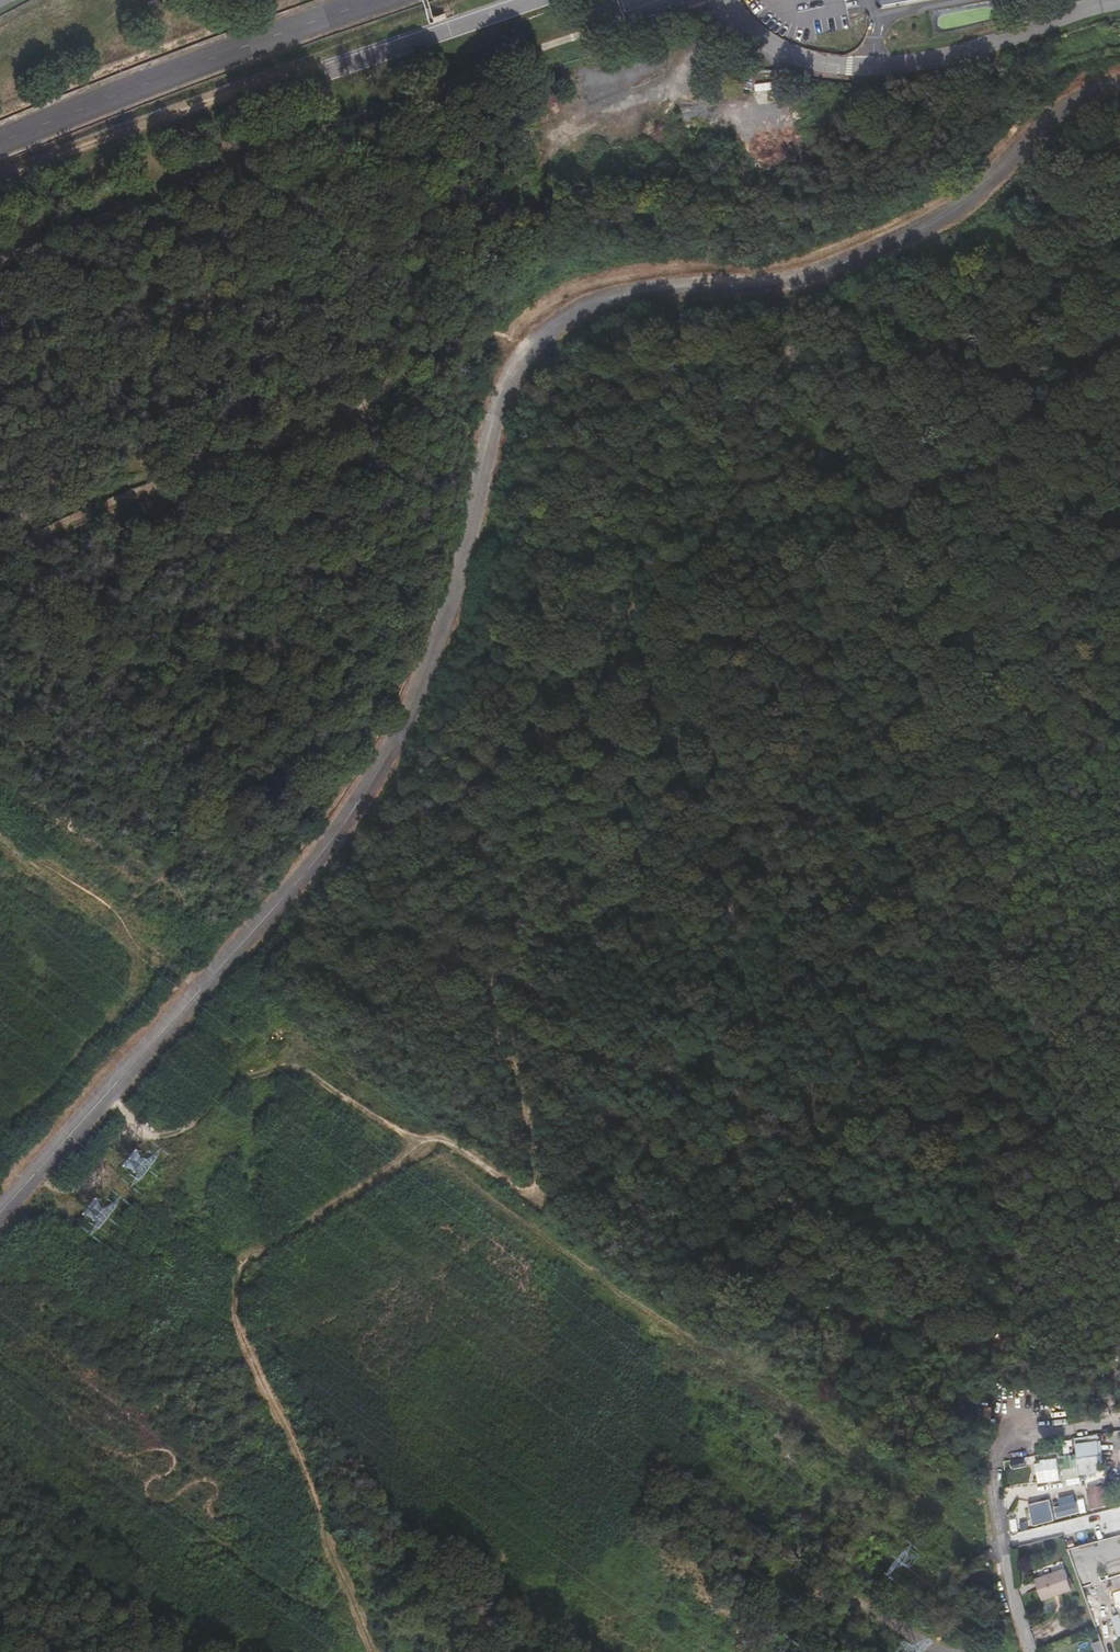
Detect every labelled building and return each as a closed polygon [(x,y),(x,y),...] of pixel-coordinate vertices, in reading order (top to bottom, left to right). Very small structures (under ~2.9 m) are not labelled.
[(906,1186),(896,1204),(904,1209),(914,1191),(906,1186)] [(1105,1471),(1103,1454),(1063,1460),(1065,1477),(1105,1471)] [(1057,1459),(1043,1460),(1046,1482),(1060,1480),(1057,1459)] [(1043,1460),(1036,1461),(1039,1482),(1046,1482),(1043,1460)] [(1109,1484),(1091,1487),(1094,1507),(1112,1504),(1109,1484)] [(1078,1503),(1056,1509),(1059,1518),(1080,1513),(1078,1503)] [(1052,1520),(1051,1509),(1024,1514),(1026,1525),(1052,1520)] [(1065,1569),(1036,1579),(1043,1600),(1073,1589),(1065,1569)] [(858,1581),(847,1576),(842,1588),(854,1592),(858,1581)] [(924,1609),(902,1599),(893,1619),(905,1625),(910,1613),(920,1618),(924,1609)]
